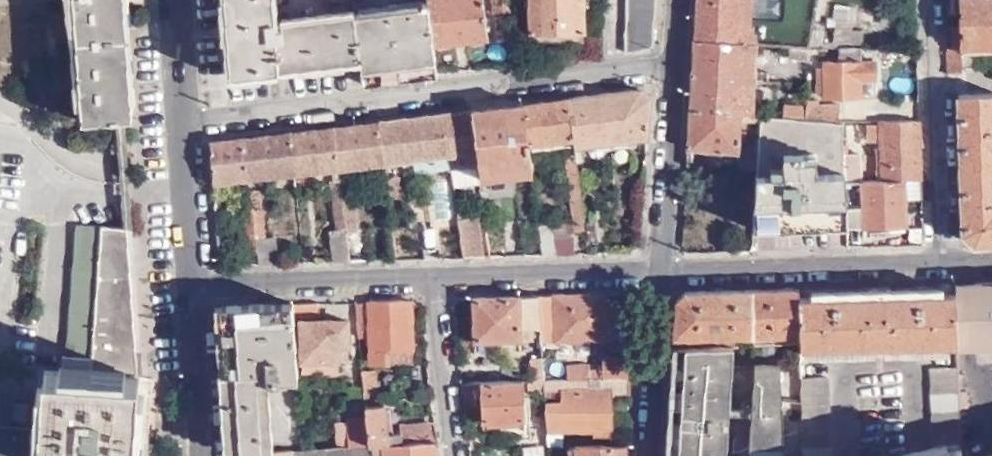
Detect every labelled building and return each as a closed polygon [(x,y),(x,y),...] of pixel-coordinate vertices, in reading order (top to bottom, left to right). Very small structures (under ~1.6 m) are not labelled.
[(79,124),(118,122),(126,121),(130,121),(125,35),(123,0),(72,0),(79,124)] [(277,30),(275,0),(223,0),(228,77),(280,70),(277,30)] [(433,47),(487,40),(482,0),(427,0),(428,7),(433,47)] [(504,13),(502,0),(492,0),(494,13),(504,13)] [(504,13),(512,13),(512,0),(502,0),(504,13)] [(531,33),(584,33),(583,0),(530,0),(531,33)] [(626,51),(654,47),(657,0),(628,0),(626,51)] [(693,39),(756,44),(788,47),(809,48),(810,42),(812,0),(696,0),(693,39)] [(810,42),(809,48),(819,49),(823,30),(812,28),(818,0),(812,0),(810,42)] [(959,47),(991,46),(991,0),(958,0),(959,47)] [(362,60),(365,85),(437,75),(433,47),(428,7),(356,18),(362,60)] [(277,30),(280,70),(362,60),(356,18),(356,14),(283,23),(284,29),(277,30)] [(852,20),(835,21),(835,45),(859,45),(859,30),(852,30),(852,20)] [(693,39),(689,109),(752,114),(756,44),(693,39)] [(809,48),(788,47),(787,59),(807,61),(809,48)] [(959,47),(946,48),(947,96),(958,95),(972,94),(972,63),(959,63),(959,47)] [(860,61),(860,48),(838,48),(839,62),(822,63),(822,68),(817,68),(818,93),(824,93),(824,98),(861,98),(862,81),(875,81),(875,61),(860,61)] [(876,98),(875,81),(862,81),(861,98),(876,98)] [(651,88),(566,99),(572,140),(573,149),(632,141),(632,133),(648,131),(651,88)] [(958,95),(962,235),(973,243),(991,243),(991,93),(972,94),(958,95)] [(566,99),(522,104),(528,145),(572,140),(566,99)] [(818,101),(805,101),(805,105),(804,119),(839,123),(838,106),(817,105),(818,101)] [(522,104),(470,111),(478,166),(479,171),(530,163),(528,145),(522,104)] [(784,104),(783,117),(804,119),(805,105),(784,104)] [(689,109),(686,149),(738,153),(740,121),(761,122),(761,115),(752,114),(689,109)] [(470,111),(444,115),(450,156),(452,169),(478,166),(470,111)] [(444,115),(377,123),(384,163),(407,160),(450,156),(444,115)] [(844,153),(845,124),(839,123),(804,119),(783,117),(761,115),(761,122),(753,230),(846,226),(845,183),(844,153)] [(921,179),(919,120),(879,122),(879,142),(879,146),(876,147),(877,182),(905,180),(921,179)] [(128,227),(128,229),(132,229),(126,121),(118,122),(125,227),(128,227)] [(879,142),(879,122),(866,123),(867,142),(879,142)] [(377,123),(333,129),(338,169),(384,163),(377,123)] [(289,134),(294,175),(329,170),(337,229),(329,230),(333,262),(351,262),(346,229),(341,193),(340,182),(338,169),(333,129),(289,134)] [(647,139),(648,131),(632,133),(632,141),(647,139)] [(243,140),(248,180),(294,175),(289,134),(243,140)] [(210,144),(212,184),(248,180),(243,140),(210,144)] [(845,183),(862,183),(861,153),(844,153),(845,183)] [(584,232),(574,154),(565,155),(570,196),(575,234),(584,232)] [(530,163),(479,171),(479,179),(531,172),(530,163)] [(478,166),(452,169),(454,185),(480,182),(479,179),(479,171),(478,166)] [(397,178),(387,179),(387,180),(392,212),(401,212),(397,178)] [(905,226),(905,180),(877,182),(862,183),(845,183),(846,226),(846,227),(905,226)] [(350,182),(340,182),(341,193),(351,191),(350,182)] [(252,206),(260,206),(258,189),(250,191),(252,206)] [(249,255),(259,253),(252,206),(250,191),(241,193),(249,255)] [(351,191),(341,193),(346,229),(356,227),(351,191)] [(259,253),(260,265),(277,265),(276,237),(264,238),(260,206),(252,206),(259,253)] [(463,259),(483,258),(478,217),(464,218),(458,219),(463,259)] [(558,257),(575,257),(571,222),(553,224),(558,257)] [(542,257),(558,257),(553,224),(538,226),(542,257)] [(62,372),(138,377),(128,229),(128,227),(125,227),(74,227),(66,357),(63,357),(62,372)] [(953,283),(954,295),(956,343),(956,347),(991,345),(991,282),(953,283)] [(954,295),(953,283),(797,287),(797,298),(868,296),(868,290),(890,290),(890,296),(903,296),(954,295)] [(751,289),(752,335),(798,333),(797,298),(797,287),(751,289)] [(675,299),(673,337),(752,335),(751,289),(684,291),(675,299)] [(797,298),(798,333),(799,341),(800,350),(892,346),(890,296),(890,290),(868,290),(868,296),(797,298)] [(539,296),(541,337),(541,341),(604,339),(605,319),(615,319),(615,305),(607,304),(601,295),(539,296)] [(956,343),(954,295),(903,296),(906,346),(956,343)] [(539,296),(473,297),(477,339),(541,337),(539,296)] [(903,296),(890,296),(892,346),(906,346),(903,296)] [(410,299),(369,299),(369,313),(370,336),(371,363),(390,363),(390,361),(389,348),(412,346),(413,346),(410,299)] [(221,304),(231,453),(272,450),(268,380),(298,379),(295,318),(294,304),(294,302),(221,304)] [(321,303),(294,304),(295,318),(321,316),(321,303)] [(369,313),(356,314),(358,336),(370,336),(369,313)] [(348,320),(301,321),(302,373),(339,372),(338,345),(349,345),(348,320)] [(665,455),(725,455),(725,452),(733,452),(802,431),(800,379),(800,364),(756,363),(758,343),(748,344),(746,391),(669,395),(665,455)] [(672,345),(669,395),(746,391),(748,344),(672,345)] [(413,361),(412,346),(389,348),(390,361),(413,361)] [(630,376),(632,356),(597,357),(597,370),(562,372),(562,378),(616,377),(630,376)] [(529,358),(529,380),(543,379),(543,370),(542,357),(529,358)] [(957,377),(956,366),(930,367),(933,452),(915,455),(961,455),(957,377)] [(375,370),(362,371),(365,405),(377,405),(377,400),(375,370)] [(553,370),(543,370),(543,379),(553,379),(553,370)] [(142,426),(145,378),(138,377),(62,372),(45,371),(41,432),(40,455),(140,455),(142,426)] [(616,377),(562,378),(553,379),(543,379),(543,390),(560,389),(559,405),(544,405),(546,431),(594,430),(594,436),(611,436),(616,377)] [(827,378),(800,379),(802,431),(802,455),(829,455),(827,378)] [(523,380),(460,384),(463,412),(473,412),(478,408),(476,399),(481,399),(481,420),(524,419),(523,380)] [(9,428),(12,403),(0,402),(0,426),(9,428)] [(436,440),(434,424),(401,427),(402,433),(387,434),(386,404),(377,405),(365,405),(367,417),(370,445),(436,440)] [(349,447),(370,445),(367,417),(363,415),(346,416),(349,447)] [(41,432),(11,428),(9,428),(0,426),(0,455),(40,455),(41,432)] [(436,440),(370,445),(371,455),(437,455),(436,440)] [(626,443),(576,444),(576,448),(576,455),(625,455),(626,443)] [(231,453),(231,455),(371,455),(370,445),(349,447),(303,451),(303,449),(272,450),(231,453)] [(576,448),(568,448),(568,455),(576,455),(576,448)]
